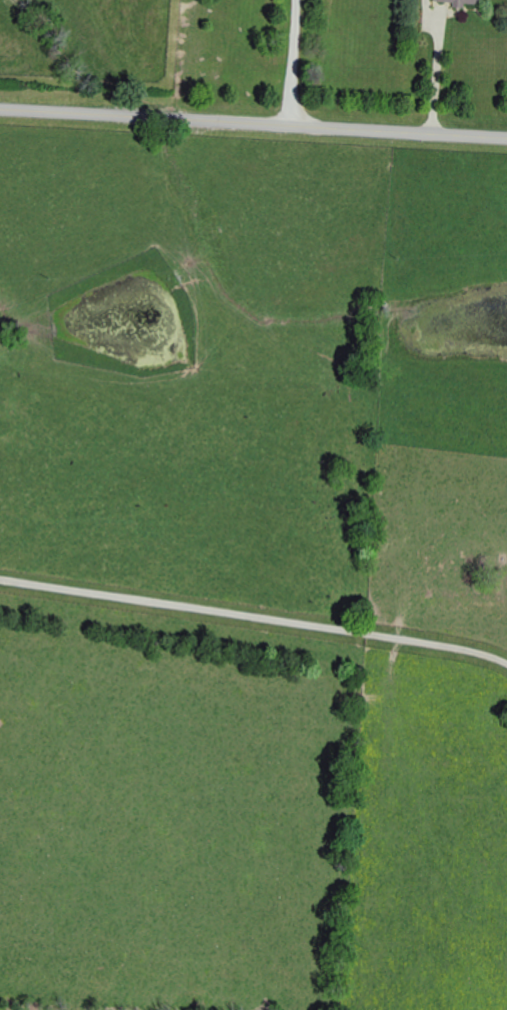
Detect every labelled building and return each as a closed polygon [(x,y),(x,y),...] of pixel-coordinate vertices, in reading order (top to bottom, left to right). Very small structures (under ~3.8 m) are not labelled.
[(433,3),(452,3),(452,9),(463,9),(463,5),(479,5),(478,0),(433,0),(433,3)]
